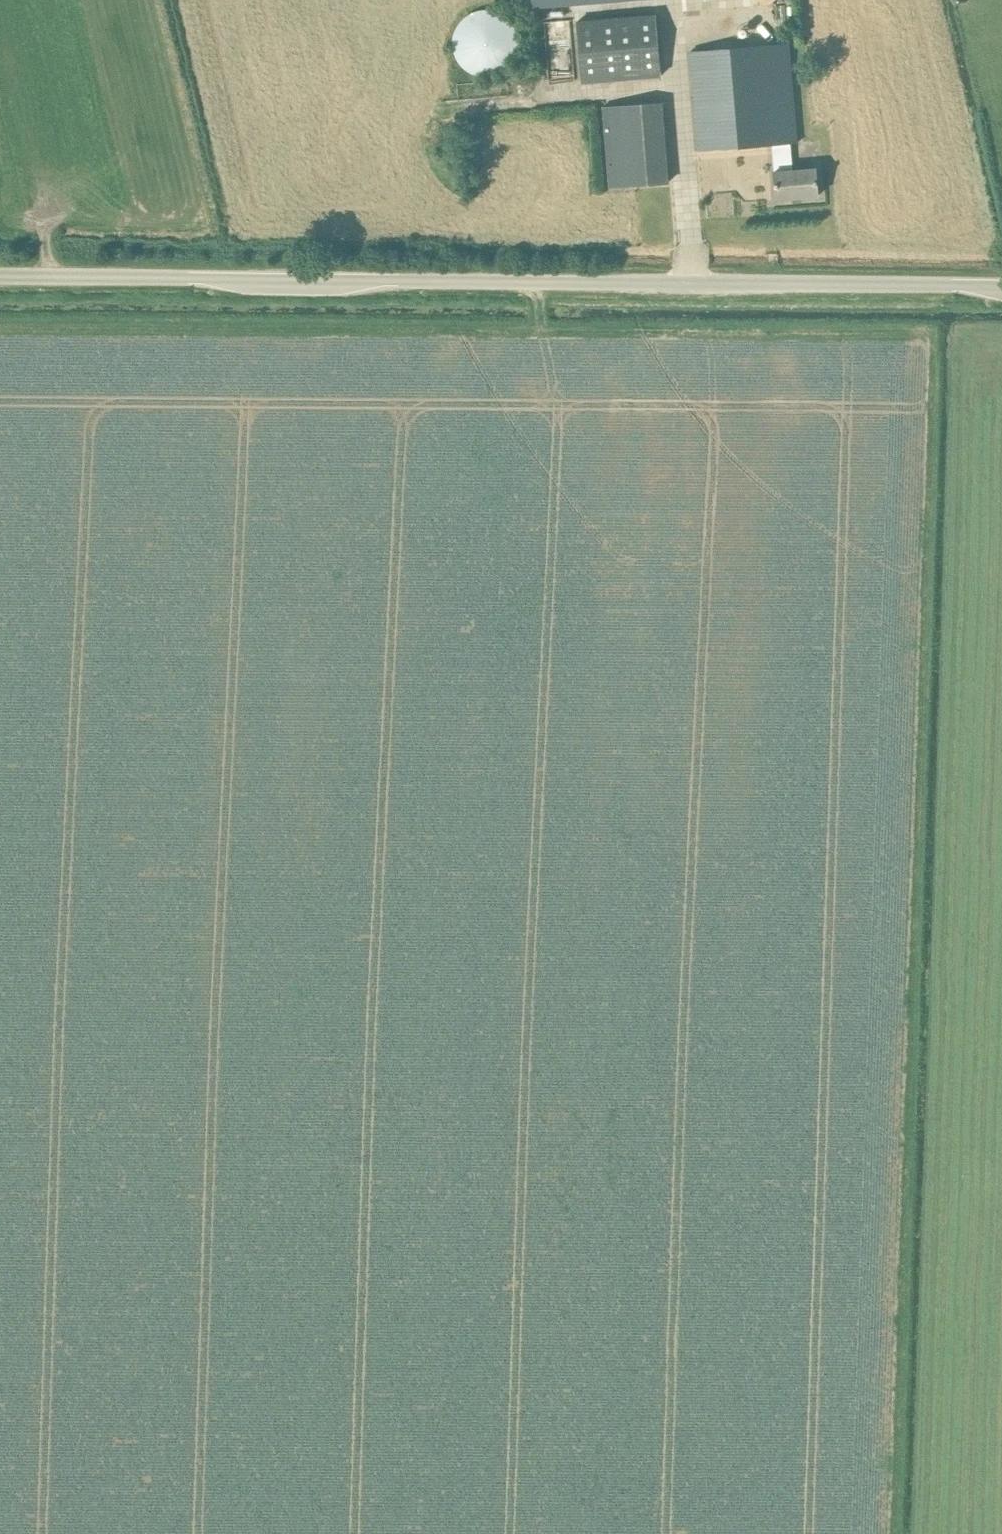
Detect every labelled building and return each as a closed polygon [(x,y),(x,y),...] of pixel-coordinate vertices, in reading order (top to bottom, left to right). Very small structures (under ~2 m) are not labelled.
[(455,34),(453,44),(455,55),(459,64),(467,72),(476,76),(487,78),(497,76),(506,72),(514,64),(519,55),(520,44),(519,34),(514,25),(506,17),(497,12),(487,11),(476,12),(467,17),(459,25),(455,34)] [(583,22),(534,27),(539,89),(589,85),(661,78),(656,15),(583,22)] [(818,196),(816,176),(816,169),(792,171),(790,143),(796,142),(788,46),(689,55),(697,150),(773,144),(775,171),(773,171),(776,199),(818,196)] [(668,182),(666,162),(662,102),(603,107),(609,187),(668,182)]
